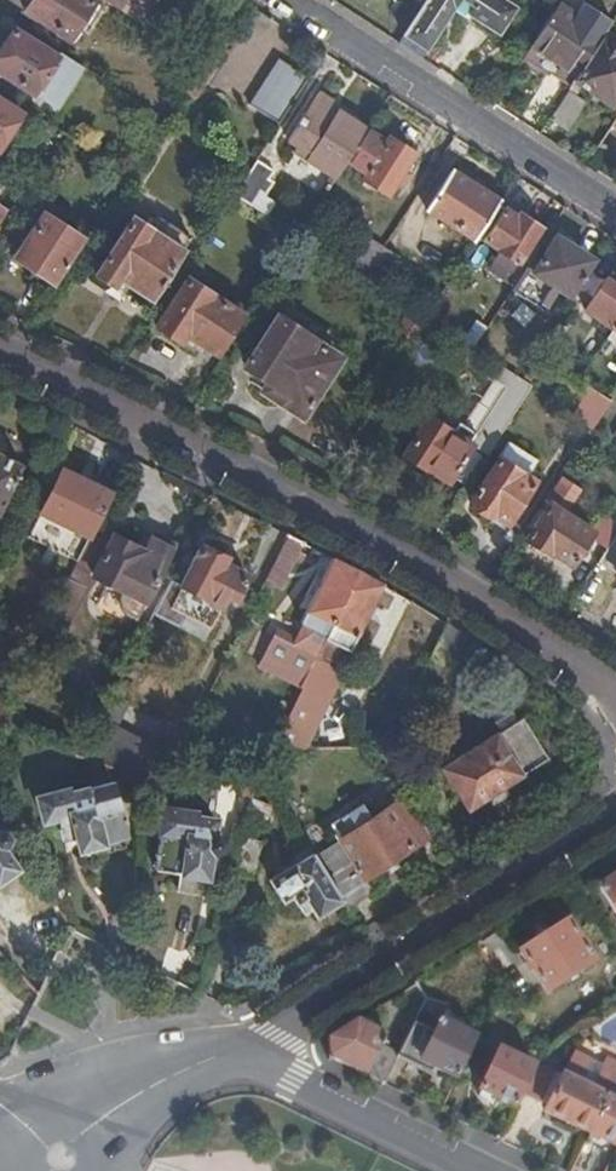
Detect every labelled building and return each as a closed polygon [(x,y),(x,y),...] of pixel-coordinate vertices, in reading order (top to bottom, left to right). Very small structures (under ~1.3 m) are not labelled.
[(27,11),(70,39),(77,28),(88,35),(104,10),(90,0),(34,0),(27,11)] [(140,25),(156,0),(101,0),(140,25)] [(230,8),(236,12),(243,1),(241,0),(235,0),(230,8)] [(399,44),(424,60),(455,11),(458,6),(473,16),(500,32),(515,10),(502,2),(503,0),(428,0),(399,44)] [(607,31),(560,1),(531,47),(578,77),(607,31)] [(455,11),(470,21),(473,16),(458,6),(455,11)] [(208,10),(204,17),(206,22),(211,26),(218,24),(221,19),(219,13),(215,9),(208,10)] [(14,31),(0,52),(0,72),(34,94),(57,59),(14,31)] [(607,31),(578,77),(581,78),(578,84),(591,92),(594,87),(595,88),(592,93),(612,106),(615,99),(615,37),(607,31)] [(255,92),(287,113),(308,80),(276,60),(255,92)] [(246,106),(278,126),(287,113),(255,92),(246,106)] [(368,131),(369,129),(353,119),(355,115),(340,105),(338,108),(331,104),(333,101),(319,92),(291,138),(299,143),(296,148),(339,175),(347,163),(368,131)] [(567,131),(585,102),(569,92),(550,121),(567,131)] [(20,116),(21,115),(0,102),(0,147),(20,116)] [(64,145),(69,138),(24,109),(21,115),(20,116),(64,145)] [(368,131),(347,163),(367,176),(364,180),(388,195),(414,155),(391,139),(388,144),(368,131)] [(233,196),(250,207),(271,174),(254,163),(233,196)] [(485,182),(457,164),(453,171),(480,189),(485,182)] [(427,211),(475,241),(479,237),(499,206),(501,202),(480,189),(453,171),(427,211)] [(499,206),(479,237),(486,241),(485,242),(501,253),(490,270),(508,282),(542,229),(520,215),(518,218),(499,206)] [(81,240),(44,216),(16,259),(33,271),(33,277),(46,285),(51,283),(53,283),(81,240)] [(166,277),(177,284),(193,258),(182,252),(183,250),(190,238),(167,223),(159,234),(133,217),(95,274),(114,287),(119,279),(125,283),(151,300),(166,277)] [(299,238),(304,242),(320,251),(328,239),(307,225),(299,238)] [(364,280),(385,248),(369,237),(348,269),(364,280)] [(592,261),(556,238),(533,274),(569,297),(592,261)] [(364,280),(379,289),(399,257),(385,248),(364,280)] [(120,291),(125,283),(119,279),(114,287),(120,291)] [(186,280),(155,328),(180,343),(184,336),(190,339),(216,355),(241,315),(186,280)] [(615,325),(615,286),(607,280),(585,313),(613,331),(615,325)] [(260,344),(245,366),(269,382),(263,391),(302,416),(338,359),(277,319),(264,339),(260,344)] [(605,342),(615,348),(615,333),(613,331),(605,342)] [(264,339),(258,335),(254,341),(260,344),(264,339)] [(180,343),(185,347),(190,339),(184,336),(180,343)] [(494,363),(486,377),(504,388),(476,434),(458,423),(452,433),(472,446),(487,456),(532,387),(522,381),(494,363)] [(570,398),(585,407),(595,392),(579,382),(570,398)] [(575,422),(590,432),(592,430),(610,402),(595,392),(585,407),(575,422)] [(452,433),(428,418),(404,456),(425,469),(425,468),(448,483),(472,446),(452,433)] [(507,445),(499,458),(527,477),(535,463),(507,445)] [(0,456),(0,509),(21,466),(0,456)] [(527,477),(499,458),(471,503),(494,519),(495,517),(507,524),(535,482),(527,477)] [(90,537),(111,495),(92,486),(62,471),(41,513),(90,537)] [(606,510),(592,532),(567,516),(583,490),(561,476),(544,503),(548,505),(526,540),(550,554),(551,553),(571,566),(588,539),(607,550),(615,537),(615,516),(606,510)] [(114,489),(95,479),(92,486),(111,495),(114,489)] [(77,562),(90,537),(41,513),(28,538),(77,562)] [(109,547),(90,537),(77,562),(54,609),(71,620),(86,589),(87,590),(94,577),(122,592),(115,603),(116,607),(118,611),(137,621),(172,551),(149,539),(143,551),(114,536),(109,547)] [(607,550),(598,564),(615,576),(615,537),(607,550)] [(290,574),(305,545),(290,538),(275,567),(290,574)] [(198,560),(185,553),(155,613),(181,627),(187,616),(211,629),(224,605),(223,604),(228,595),(237,600),(249,577),(224,564),(226,559),(204,547),(198,560)] [(302,687),(318,654),(358,572),(334,559),(301,624),(304,625),(298,637),(281,629),(261,667),(302,687)] [(281,591),(290,574),(275,567),(266,584),(281,591)] [(359,637),(383,586),(358,572),(318,654),(343,667),(357,637),(359,637)] [(205,641),(211,629),(187,616),(181,627),(205,641)] [(468,660),(479,644),(448,624),(416,689),(430,698),(459,654),(468,660)] [(290,749),(352,747),(351,718),(316,719),(316,731),(290,731),(290,749)] [(524,718),(443,770),(468,811),(551,759),(524,718)] [(287,749),(271,750),(261,771),(270,786),(278,780),(275,776),(287,749)] [(161,754),(146,783),(158,787),(162,787),(175,762),(161,754)] [(257,782),(261,771),(242,774),(243,782),(257,782)] [(270,786),(261,771),(257,782),(265,793),(272,789),(270,786)] [(69,790),(38,799),(44,822),(59,819),(65,838),(76,835),(80,851),(86,849),(88,856),(124,847),(122,840),(127,839),(112,784),(71,795),(69,790)] [(252,802),(247,820),(265,824),(269,807),(252,802)] [(343,902),(349,911),(375,894),(366,879),(414,847),(389,808),(373,819),(364,805),(343,819),(353,834),(315,857),(343,902)] [(195,815),(163,810),(156,872),(181,876),(178,893),(204,897),(207,880),(209,863),(219,864),(220,854),(221,853),(222,853),(223,852),(223,851),(224,850),(225,849),(225,848),(225,847),(226,846),(226,845),(226,844),(226,843),(226,842),(226,841),(225,841),(225,840),(225,839),(224,839),(224,838),(223,837),(222,836),(222,835),(221,835),(220,834),(219,834),(218,833),(217,833),(216,833),(215,833),(214,833),(213,833),(214,823),(194,819),(195,815)] [(16,870),(2,848),(5,847),(8,845),(10,839),(8,834),(4,831),(0,831),(0,881),(16,870)] [(241,839),(232,874),(252,880),(262,845),(241,839)] [(343,902),(315,857),(314,855),(270,883),(284,903),(293,898),(298,906),(307,900),(319,917),(343,902)] [(217,881),(219,864),(209,863),(207,880),(217,881)] [(600,889),(615,914),(615,878),(600,889)] [(569,923),(521,954),(546,994),(594,964),(569,923)] [(426,1001),(399,1055),(397,1060),(419,1070),(422,1064),(457,1081),(476,1041),(441,1023),(449,1007),(426,1001)] [(387,1037),(358,1022),(329,1040),(330,1059),(385,1085),(397,1060),(399,1055),(382,1047),(387,1037)] [(479,1091),(515,1110),(521,1097),(534,1069),(498,1051),(479,1091)] [(590,1135),(611,1094),(615,1084),(615,1064),(606,1059),(601,1066),(575,1053),(545,1113),(590,1135)] [(555,1077),(536,1067),(534,1069),(521,1097),(540,1108),(555,1077)] [(615,1147),(615,1096),(611,1094),(590,1135),(615,1147)]
